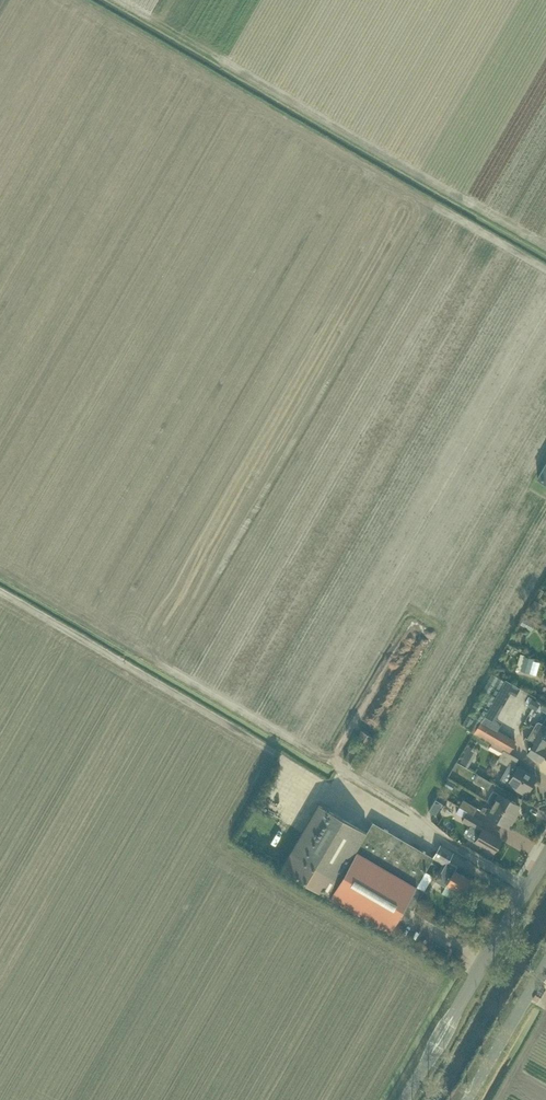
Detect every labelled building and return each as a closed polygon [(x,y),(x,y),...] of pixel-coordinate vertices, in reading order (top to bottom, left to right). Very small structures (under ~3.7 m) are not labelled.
[(537,478),(545,484),(545,462),(537,478)] [(534,600),(530,607),(538,612),(543,605),(534,600)] [(535,624),(523,617),(520,624),(531,631),(535,624)] [(530,673),(531,668),(534,659),(524,656),(521,665),(520,670),(530,673)] [(501,686),(504,680),(492,673),(462,725),(474,732),(503,749),(508,752),(515,740),(489,725),(509,691),(501,686)] [(529,706),(534,709),(537,703),(532,700),(529,706)] [(545,717),(545,703),(538,701),(536,716),(545,717)] [(542,723),(542,724),(539,722),(536,722),(527,738),(525,737),(524,740),(527,752),(527,753),(541,761),(545,752),(545,749),(543,748),(545,744),(545,726),(542,723)] [(508,752),(503,749),(497,759),(508,766),(500,780),(515,788),(526,794),(536,776),(514,764),(518,758),(509,753),(508,752)] [(463,757),(460,761),(467,765),(470,761),(463,757)] [(478,774),(474,781),(488,789),(492,782),(478,774)] [(448,779),(444,785),(451,789),(455,783),(448,779)] [(491,803),(514,816),(518,810),(517,809),(519,806),(492,790),(490,794),(494,799),(491,803)] [(438,795),(436,799),(445,804),(447,800),(438,795)] [(463,799),(459,806),(473,814),(477,807),(463,799)] [(511,823),(514,816),(491,803),(489,808),(483,806),(480,811),(507,826),(510,822),(511,823)] [(328,897),(356,851),(367,832),(318,804),(290,852),(280,869),(328,897)] [(481,822),(470,816),(466,813),(462,820),(471,825),(477,829),(479,826),(481,822)] [(367,832),(356,851),(416,886),(425,871),(433,857),(373,822),(367,832)] [(471,825),(469,828),(479,834),(475,841),(494,851),(501,839),(483,828),(479,826),(477,829),(471,825)] [(449,860),(453,852),(441,845),(433,858),(446,865),(449,860)] [(416,886),(356,851),(328,897),(389,933),(405,905),(413,909),(424,890),(422,889),(416,886)] [(446,865),(436,881),(445,885),(446,882),(462,892),(462,893),(470,880),(453,870),(457,864),(449,860),(446,865)] [(425,871),(416,886),(422,889),(424,890),(433,875),(425,871)]
